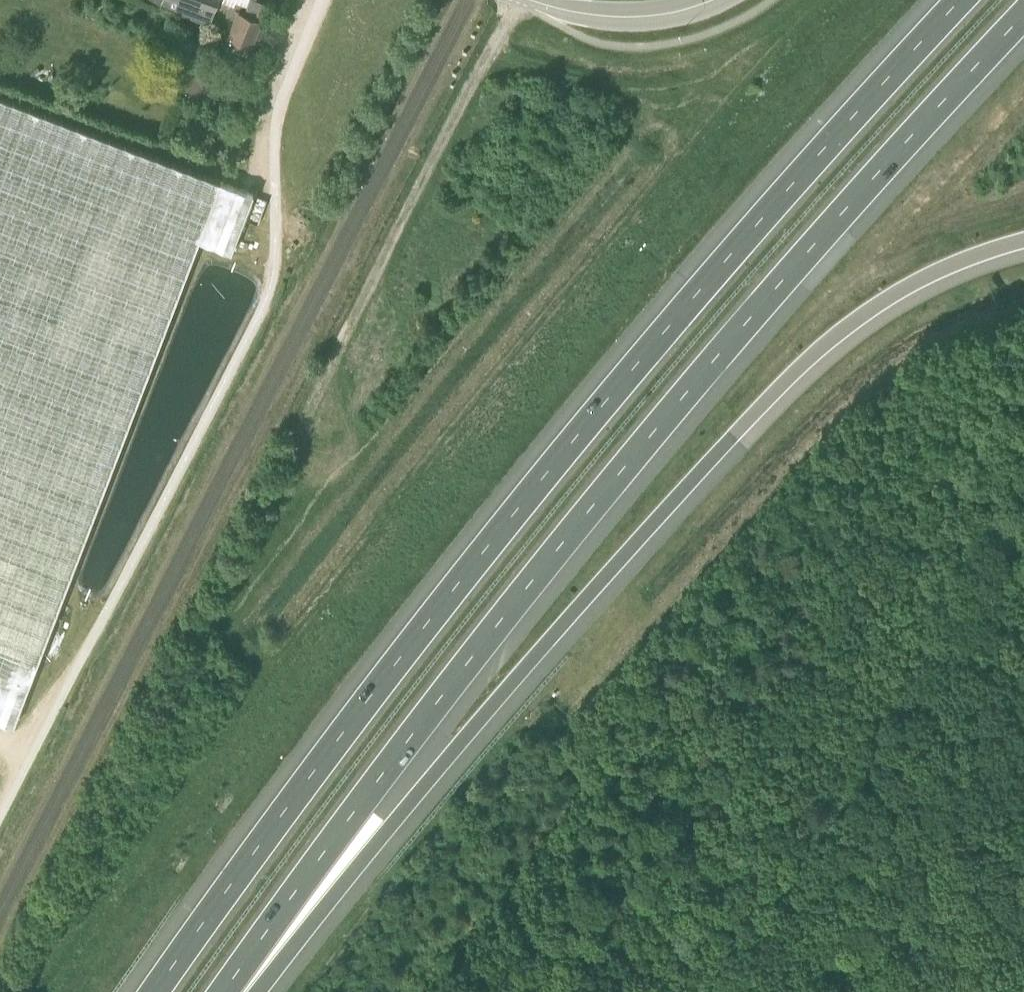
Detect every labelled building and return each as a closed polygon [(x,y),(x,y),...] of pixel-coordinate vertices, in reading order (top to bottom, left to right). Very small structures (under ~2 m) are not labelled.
[(161,3),(209,22),(217,0),(162,0),(161,3)] [(262,20),(255,17),(238,10),(228,37),(251,47),(262,20)] [(184,91),(200,99),(208,83),(193,75),(184,91)] [(200,238),(231,251),(253,193),(0,96),(0,719),(13,724),(200,238)]
